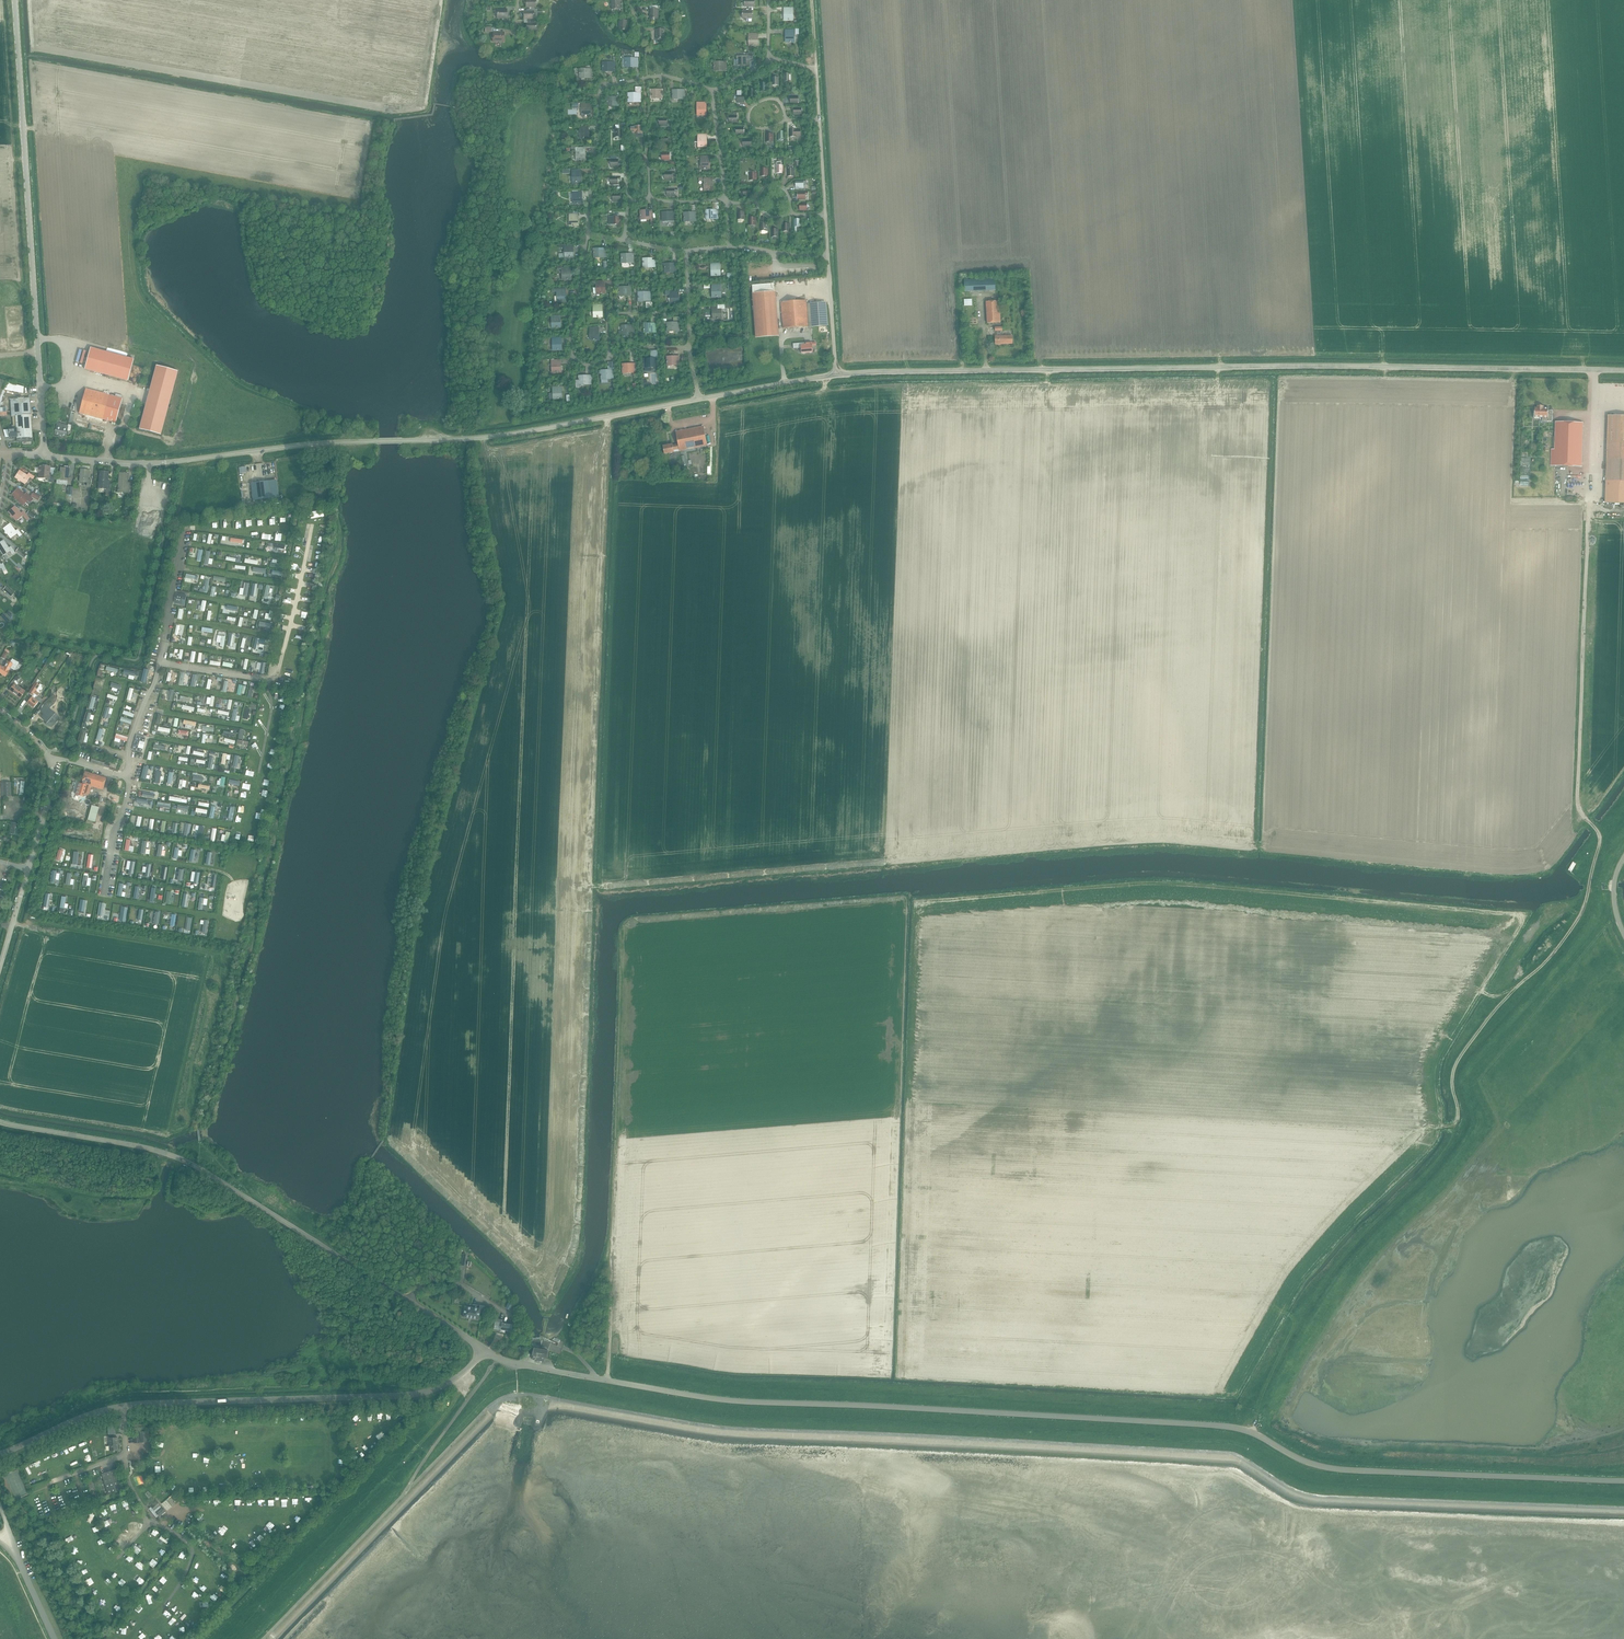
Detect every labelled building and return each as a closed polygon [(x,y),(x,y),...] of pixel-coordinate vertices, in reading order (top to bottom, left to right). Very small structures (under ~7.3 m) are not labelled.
[(612,0),(612,8),(620,8),(620,0),(612,0)] [(798,7),(795,7),(790,7),(790,8),(784,8),(784,20),(793,20),(793,9),(794,9),(794,10),(798,10),(798,7)] [(649,10),(649,18),(658,18),(658,10),(649,10)] [(747,22),(752,22),(752,11),(742,10),(742,18),(747,18),(747,22)] [(619,21),(619,29),(628,29),(628,21),(619,21)] [(656,30),(656,38),(665,38),(664,30),(656,30)] [(785,30),(786,42),(794,42),(794,30),(785,30)] [(493,41),(504,41),(504,32),(493,32),(493,41)] [(749,34),(749,46),(757,46),(757,34),(749,34)] [(638,58),(624,58),(624,55),(622,55),(622,63),(625,63),(625,67),(638,67),(638,58)] [(737,56),(737,65),(749,65),(749,56),(737,56)] [(714,62),(714,71),(726,71),(726,62),(714,62)] [(602,63),(602,71),(615,71),(614,63),(602,63)] [(579,69),(579,78),(591,78),(591,69),(579,69)] [(650,90),(651,99),(663,98),(662,90),(650,90)] [(672,90),(673,99),(685,99),(685,90),(672,90)] [(628,93),(629,102),(641,102),(641,93),(628,93)] [(607,97),(607,106),(619,106),(619,97),(607,97)] [(697,103),(697,115),(706,115),(706,103),(697,103)] [(582,104),(582,116),(591,116),(590,104),(582,104)] [(635,126),(635,127),(631,127),(631,133),(635,133),(643,133),(643,125),(639,125),(639,126),(635,126)] [(580,126),(580,138),(589,138),(588,126),(580,126)] [(698,135),(698,147),(706,147),(706,135),(698,135)] [(576,148),(576,160),(585,160),(585,148),(576,148)] [(700,156),(700,169),(709,169),(709,156),(700,156)] [(572,170),(572,182),(581,182),(581,170),(572,170)] [(704,178),(704,190),(712,190),(712,178),(704,178)] [(573,192),(573,204),(582,204),(581,192),(573,192)] [(654,219),(652,219),(652,210),(640,211),(640,219),(651,219),(651,226),(654,226),(654,219)] [(705,210),(706,219),(718,219),(718,210),(705,210)] [(662,212),(662,221),(674,221),(674,212),(662,212)] [(684,213),(684,221),(696,221),(696,212),(684,213)] [(569,214),(569,226),(578,226),(578,213),(569,214)] [(573,245),(564,246),(564,244),(559,245),(559,248),(564,248),(565,262),(571,262),(570,258),(573,258),(573,245)] [(606,251),(601,251),(601,249),(594,249),(594,257),(606,257),(606,251)] [(633,256),(629,256),(629,254),(621,254),(621,263),(633,262),(633,256)] [(655,260),(650,260),(650,258),(643,258),(643,267),(655,267),(655,260)] [(676,265),(672,266),(672,263),(664,264),(665,272),(677,272),(676,265)] [(711,264),(711,276),(720,275),(720,263),(711,264)] [(568,268),(562,268),(562,267),(557,267),(557,270),(562,270),(562,280),(571,280),(571,272),(568,272),(568,268)] [(964,280),(964,291),(995,290),(995,279),(964,280)] [(605,285),(603,286),(602,281),(596,281),(596,293),(605,293),(605,285)] [(619,287),(619,296),(626,295),(626,293),(631,293),(631,287),(632,287),(632,282),(629,283),(629,287),(619,287)] [(752,285),(753,293),(775,291),(774,283),(752,285)] [(712,285),(712,297),(721,297),(720,285),(712,285)] [(566,290),(557,290),(557,289),(552,289),(552,292),(557,292),(557,302),(566,302),(566,290)] [(676,291),(670,292),(670,291),(665,291),(666,296),(670,295),(670,304),(679,303),(679,296),(676,296),(676,291)] [(753,293),(756,337),(778,335),(775,291),(753,293)] [(638,292),(638,301),(646,301),(646,299),(650,299),(650,292),(638,292)] [(826,303),(806,304),(806,300),(806,296),(794,297),(794,301),(781,302),(783,329),(828,325),(826,303)] [(986,301),(987,323),(1001,322),(999,301),(986,301)] [(593,305),(594,317),(602,317),(602,304),(593,305)] [(712,307),(713,319),(721,319),(721,309),(725,309),(725,305),(718,305),(718,307),(712,307)] [(560,320),(558,320),(558,316),(551,316),(552,328),(561,327),(560,320)] [(667,325),(667,331),(680,331),(680,322),(667,323),(667,325)] [(644,324),(644,333),(656,332),(656,323),(644,324)] [(622,326),(622,334),(634,334),(634,325),(622,326)] [(590,328),(590,340),(599,340),(598,327),(590,328)] [(1000,330),(1002,330),(1002,327),(995,327),(995,330),(997,330),(997,336),(995,336),(995,344),(1012,344),(1012,336),(1000,335),(1000,330)] [(559,337),(556,338),(556,336),(551,336),(551,339),(552,339),(553,350),(561,349),(561,342),(559,342),(559,337)] [(812,345),(815,345),(815,342),(806,343),(806,342),(793,343),(793,348),(801,348),(801,353),(812,352),(812,345)] [(90,347),(85,369),(117,378),(127,380),(133,359),(117,355),(90,347)] [(667,357),(667,365),(679,365),(679,356),(667,357)] [(657,361),(652,361),(652,358),(645,359),(645,362),(641,362),(641,368),(645,368),(645,367),(652,367),(657,367),(657,361)] [(560,365),(558,365),(558,360),(551,360),(552,372),(561,372),(560,365)] [(633,376),(636,376),(636,364),(623,364),(623,373),(633,372),(633,376)] [(157,365),(140,429),(161,435),(178,371),(157,365)] [(601,370),(601,379),(609,379),(608,376),(613,376),(613,370),(601,370)] [(591,377),(586,378),(586,375),(578,376),(579,380),(575,380),(576,385),(579,385),(579,384),(591,384),(591,377)] [(562,391),(560,391),(559,386),(553,387),(553,399),(562,399),(562,391)] [(79,413),(116,423),(122,399),(86,389),(79,413)] [(17,441),(33,440),(30,398),(10,399),(11,416),(13,416),(13,425),(12,426),(12,429),(9,429),(9,437),(10,437),(10,438),(13,437),(17,437),(17,441)] [(1548,408),(1544,408),(1544,406),(1537,406),(1537,407),(1534,407),(1534,418),(1540,419),(1540,417),(1546,418),(1546,421),(1552,421),(1552,410),(1548,410),(1548,408)] [(1606,481),(1623,482),(1623,415),(1608,415),(1606,481)] [(1551,466),(1582,467),(1583,422),(1555,421),(1554,458),(1551,458),(1551,466)] [(68,425),(68,426),(57,423),(54,434),(66,437),(67,430),(70,431),(71,425),(68,425)] [(679,449),(680,451),(707,445),(703,426),(675,432),(678,444),(673,445),(672,444),(663,446),(664,454),(674,453),(673,450),(679,449)] [(38,469),(38,471),(39,473),(39,478),(49,479),(49,482),(54,483),(55,476),(54,476),(50,475),(51,468),(51,467),(40,466),(40,467),(38,469)] [(57,480),(57,483),(67,484),(70,485),(71,478),(68,477),(69,468),(61,467),(60,480),(57,480)] [(19,470),(15,477),(25,484),(30,477),(33,479),(35,477),(30,474),(29,473),(27,475),(19,470)] [(81,470),(80,482),(88,482),(87,486),(90,487),(91,481),(91,479),(88,479),(89,470),(81,470)] [(106,496),(111,497),(111,488),(110,488),(110,482),(108,481),(109,472),(101,471),(99,489),(106,489),(106,496)] [(118,492),(132,494),(133,483),(127,482),(128,474),(120,473),(118,492)] [(251,483),(253,500),(270,498),(268,481),(251,483)] [(1569,492),(1587,492),(1587,484),(1569,483),(1569,492)] [(18,489),(13,495),(21,503),(23,505),(27,501),(30,503),(33,500),(32,498),(28,494),(27,493),(25,495),(18,489)] [(31,497),(38,501),(41,496),(33,492),(31,497)] [(15,506),(9,512),(17,521),(23,516),(25,519),(27,521),(29,519),(28,517),(24,513),(23,511),(21,513),(15,506)] [(146,508),(143,528),(157,530),(160,510),(146,508)] [(34,518),(36,519),(37,516),(35,515),(36,515),(29,511),(27,514),(34,518)] [(10,524),(3,528),(11,538),(17,534),(20,537),(21,538),(23,537),(22,535),(18,531),(18,529),(15,531),(10,524)] [(0,543),(0,550),(4,555),(10,551),(12,554),(15,553),(12,548),(11,547),(9,548),(4,540),(0,543)] [(16,551),(24,558),(27,555),(18,548),(16,551)] [(6,586),(3,590),(11,597),(14,594),(6,586)] [(174,603),(184,605),(186,595),(176,593),(174,603)] [(204,611),(206,601),(202,601),(201,606),(199,606),(198,610),(204,611)] [(6,676),(11,667),(15,670),(19,663),(13,659),(11,663),(8,661),(4,668),(0,665),(0,672),(6,676)] [(12,692),(20,698),(25,691),(17,685),(18,683),(21,678),(17,675),(9,686),(14,690),(12,692)] [(33,696),(27,703),(34,708),(39,701),(40,703),(42,700),(38,696),(40,694),(44,687),(40,685),(38,684),(40,680),(38,679),(29,693),(33,696)] [(55,714),(51,712),(49,709),(54,704),(56,701),(57,698),(54,695),(48,699),(44,702),(43,704),(44,706),(43,708),(42,710),(41,710),(41,711),(42,711),(42,712),(42,711),(45,714),(44,714),(43,715),(42,716),(42,717),(42,718),(48,722),(50,724),(49,724),(49,725),(49,726),(50,726),(51,726),(52,726),(53,725),(54,724),(55,723),(57,721),(57,720),(58,719),(59,719),(59,718),(58,717),(57,716),(55,714)] [(136,736),(133,750),(141,752),(145,739),(136,736)] [(90,763),(109,768),(110,764),(105,763),(106,761),(105,761),(106,759),(93,755),(90,763)] [(91,786),(103,790),(106,778),(86,772),(83,782),(86,783),(85,784),(86,785),(83,795),(88,796),(91,786)] [(11,782),(1,783),(2,797),(11,796),(11,782)] [(86,807),(87,807),(89,802),(79,799),(78,802),(79,803),(80,803),(81,803),(83,804),(82,805),(83,806),(84,807),(86,807)] [(11,826),(9,835),(16,836),(18,827),(11,826)] [(170,841),(159,840),(159,853),(165,853),(166,843),(170,844),(170,841)] [(190,858),(196,859),(199,847),(193,846),(190,858)] [(208,848),(206,860),(211,862),(214,849),(208,848)] [(1574,858),(1569,867),(1573,869),(1577,860),(1574,858)] [(131,881),(120,879),(118,893),(129,894),(131,881)] [(199,906),(205,907),(205,902),(209,902),(209,895),(200,894),(199,906)] [(460,1262),(459,1265),(464,1266),(466,1254),(462,1253),(461,1253),(459,1253),(457,1262),(460,1262)] [(507,1308),(513,1311),(517,1305),(510,1302),(507,1308)] [(484,1306),(480,1305),(479,1309),(470,1307),(465,1306),(464,1307),(465,1307),(463,1316),(463,1317),(478,1319),(479,1313),(483,1313),(484,1306)] [(500,1329),(511,1331),(512,1325),(501,1323),(500,1329)] [(544,1357),(546,1357),(547,1350),(533,1347),(532,1355),(533,1355),(532,1360),(543,1362),(544,1357)] [(134,1432),(135,1443),(146,1443),(145,1431),(134,1432)] [(109,1438),(110,1451),(118,1450),(118,1438),(109,1438)] [(102,1474),(108,1495),(124,1490),(117,1469),(102,1474)] [(22,1489),(26,1487),(17,1470),(10,1474),(17,1486),(20,1485),(22,1489)] [(159,1517),(166,1512),(157,1501),(150,1507),(151,1508),(149,1509),(156,1518),(159,1517)] [(161,1528),(157,1534),(164,1539),(168,1533),(161,1528)] [(157,1589),(159,1585),(154,1581),(151,1585),(157,1589)]
